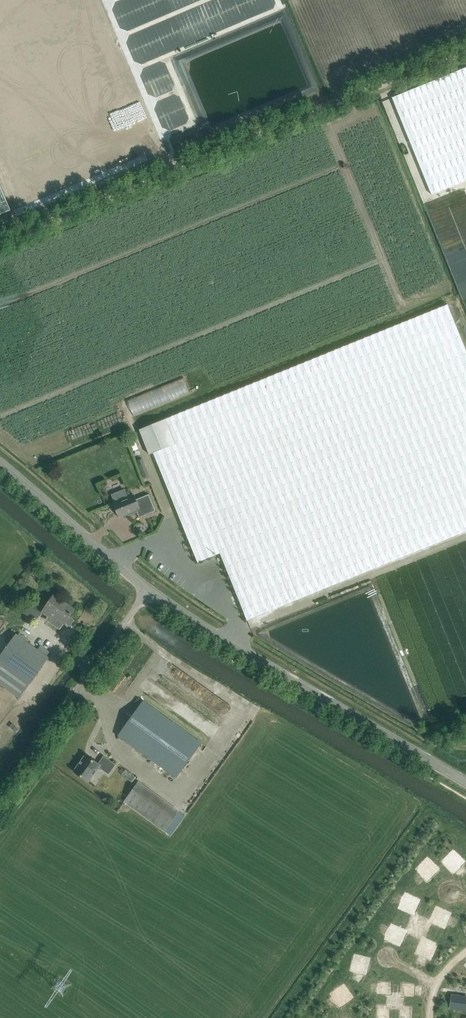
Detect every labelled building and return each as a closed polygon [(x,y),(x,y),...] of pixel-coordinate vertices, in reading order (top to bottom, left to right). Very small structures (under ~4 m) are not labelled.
[(393,97),(433,194),(465,181),(465,67),(393,97)] [(329,352),(140,429),(150,454),(154,453),(198,562),(220,553),(247,620),(465,531),(465,349),(448,304),(329,352)] [(185,379),(128,398),(133,414),(190,394),(185,379)] [(143,459),(137,462),(143,477),(150,475),(143,459)] [(156,511),(149,494),(136,499),(134,494),(114,503),(114,505),(112,506),(115,512),(117,511),(119,517),(127,513),(128,516),(140,511),(142,516),(156,511)] [(69,616),(74,609),(55,595),(42,611),(49,616),(51,613),(64,623),(65,622),(70,626),(75,620),(69,616)] [(30,604),(24,612),(36,621),(42,613),(30,604)] [(49,657),(17,634),(0,657),(0,683),(20,698),(49,657)] [(202,743),(143,701),(119,735),(177,777),(202,743)] [(89,781),(99,767),(109,774),(116,764),(104,755),(98,763),(86,754),(74,771),(89,781)] [(125,769),(122,775),(133,781),(136,775),(125,769)] [(147,787),(139,781),(124,801),(133,807),(147,787)] [(452,994),(450,1008),(463,1010),(465,996),(452,994)]
